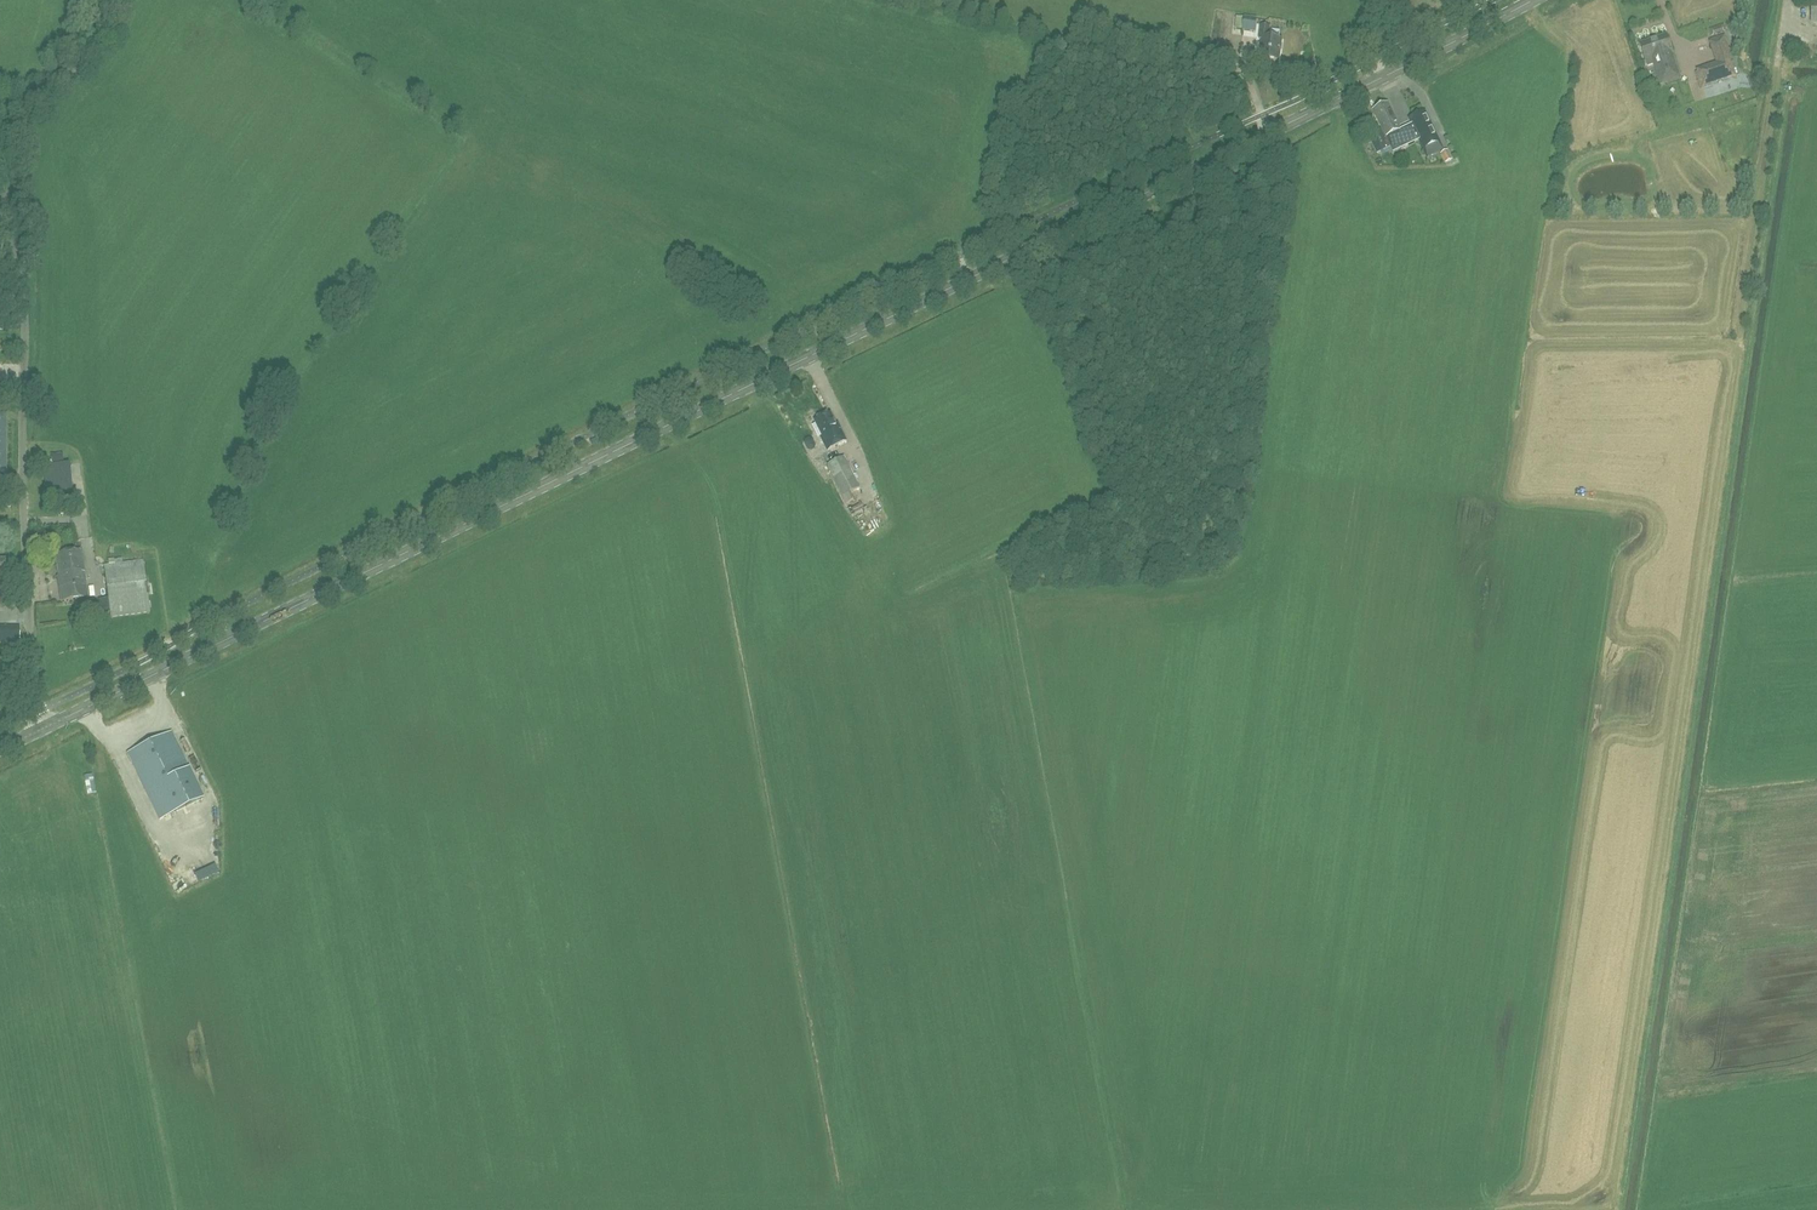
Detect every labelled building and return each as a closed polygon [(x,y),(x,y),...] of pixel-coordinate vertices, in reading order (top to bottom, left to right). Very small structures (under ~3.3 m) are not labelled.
[(1244,17),(1237,17),(1236,16),(1234,29),(1236,29),(1242,29),(1242,30),(1256,32),(1258,19),(1244,17)] [(1279,62),(1281,40),(1268,38),(1269,27),(1261,26),(1259,40),(1262,40),(1260,59),(1279,62)] [(1712,29),(1714,34),(1724,31),(1722,26),(1712,29)] [(1738,27),(1726,29),(1728,41),(1740,39),(1738,27)] [(1660,81),(1678,75),(1670,53),(1672,52),(1666,34),(1639,44),(1645,61),(1646,61),(1647,65),(1654,63),(1660,81)] [(1734,72),(1721,35),(1710,39),(1718,62),(1697,69),(1702,83),(1734,72)] [(1385,137),(1400,130),(1388,103),(1373,111),(1382,130),(1385,137)] [(1385,137),(1382,130),(1375,133),(1378,140),(1372,143),(1376,153),(1381,152),(1383,157),(1404,147),(1410,163),(1424,157),(1417,140),(1419,140),(1423,149),(1439,141),(1425,112),(1409,119),(1412,124),(1400,130),(1385,137)] [(1445,163),(1452,160),(1448,150),(1440,153),(1445,163)] [(837,426),(830,413),(815,421),(823,437),(821,438),(827,450),(846,440),(839,425),(837,426)] [(847,503),(853,500),(849,493),(859,488),(844,457),(827,466),(847,503)] [(78,481),(86,480),(83,464),(75,466),(78,481)] [(65,501),(65,495),(46,496),(46,503),(65,501)] [(865,511),(859,514),(863,523),(869,520),(865,511)] [(61,601),(88,598),(81,550),(56,554),(59,576),(57,576),(61,601)] [(110,617),(149,612),(143,560),(104,565),(110,617)] [(19,625),(0,624),(0,643),(19,643),(19,625)] [(159,819),(203,798),(171,732),(127,753),(159,819)] [(85,777),(90,790),(96,788),(91,775),(85,777)]
